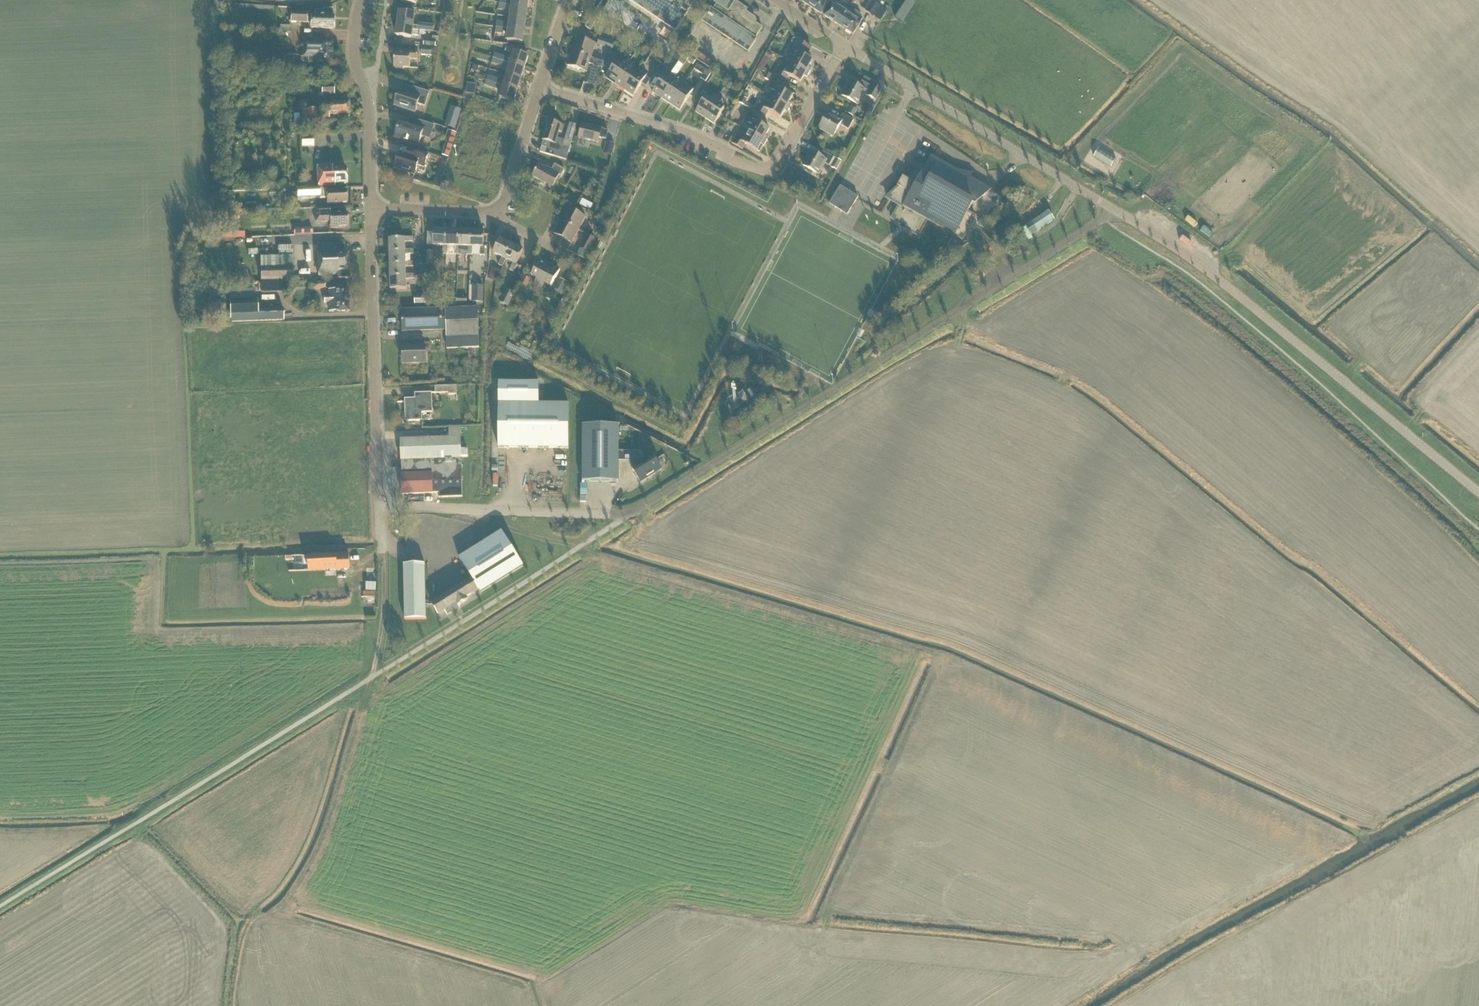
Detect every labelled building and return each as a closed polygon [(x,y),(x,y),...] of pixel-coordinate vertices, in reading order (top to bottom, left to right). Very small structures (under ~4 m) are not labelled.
[(527,8),(528,0),(513,0),(513,1),(508,0),(500,0),(500,4),(527,8)] [(609,3),(606,0),(604,0),(585,27),(591,31),(609,3)] [(675,32),(688,13),(687,13),(685,17),(679,13),(682,9),(688,0),(628,0),(675,32)] [(736,2),(737,0),(716,0),(714,3),(716,5),(713,10),(711,8),(702,22),(748,53),(757,39),(755,38),(762,28),(755,23),(755,22),(754,22),(754,20),(745,14),(747,10),(736,2)] [(812,8),(817,0),(803,0),(802,2),(812,8)] [(812,8),(821,14),(831,0),(817,0),(812,8)] [(849,10),(839,4),(841,1),(840,0),(837,0),(836,2),(834,1),(832,4),(824,16),(839,26),(849,10)] [(874,17),(881,7),(872,1),(866,11),(874,17)] [(525,20),(527,8),(500,4),(499,10),(511,12),(511,18),(525,20)] [(881,7),(874,17),(881,21),(888,11),(881,7)] [(332,17),(333,9),(323,9),(323,11),(314,11),(314,16),(307,16),(307,13),(291,13),(290,23),(311,24),(310,29),(333,30),(333,17),(332,17)] [(849,10),(839,26),(853,35),(861,23),(863,19),(860,17),(861,15),(855,11),(853,13),(849,10)] [(398,25),(413,26),(414,22),(415,14),(400,13),(398,25)] [(524,31),(525,20),(511,18),(510,24),(497,22),(496,28),(524,31)] [(433,32),(434,29),(418,27),(398,25),(397,37),(412,38),(413,31),(418,31),(418,30),(433,32)] [(522,43),(524,31),(496,28),(495,34),(508,35),(507,41),(522,43)] [(591,58),(596,44),(577,38),(572,52),(591,58)] [(612,50),(614,43),(600,38),(597,45),(612,50)] [(792,64),(809,74),(812,70),(809,68),(813,62),(806,58),(811,49),(793,39),(796,41),(794,44),(793,43),(787,53),(796,58),(792,64)] [(332,63),(332,44),(319,43),(319,45),(303,44),(303,58),(301,58),(300,63),(308,63),(308,62),(332,63)] [(698,52),(700,49),(694,45),(689,53),(694,57),(695,56),(698,52)] [(432,56),(432,47),(422,47),(421,56),(432,56)] [(673,59),(682,65),(688,57),(685,55),(679,51),(673,59)] [(493,59),(525,68),(528,57),(514,52),(512,59),(495,54),(493,59)] [(604,62),(591,58),(572,52),(567,66),(586,73),(589,64),(602,69),(604,62)] [(715,69),(718,65),(698,52),(695,56),(715,69)] [(770,60),(773,55),(768,52),(765,57),(770,60)] [(418,57),(418,53),(409,53),(409,54),(394,54),(394,68),(396,68),(396,69),(403,70),(403,68),(410,68),(410,60),(418,60),(418,57)] [(297,69),(298,57),(287,56),(287,55),(273,54),(272,67),(286,68),(286,67),(297,69)] [(608,71),(617,57),(612,54),(603,68),(608,71)] [(693,66),(697,60),(691,56),(687,61),(693,66)] [(521,80),(525,68),(493,59),(492,64),(509,69),(507,75),(521,80)] [(615,85),(629,63),(625,61),(621,67),(616,63),(606,79),(615,85)] [(624,91),(634,75),(629,71),(633,66),(629,63),(615,85),(624,91)] [(807,78),(809,74),(792,64),(789,70),(780,65),(775,75),(786,81),(789,76),(801,83),(804,76),(807,78)] [(701,79),(706,82),(711,74),(697,65),(694,70),(703,76),(701,79)] [(662,99),(676,78),(675,78),(679,73),(675,70),(672,75),(668,81),(662,78),(652,93),(662,99)] [(640,78),(634,75),(624,91),(633,97),(642,84),(646,86),(650,80),(646,77),(647,75),(643,72),(640,78)] [(769,81),(772,76),(766,73),(763,78),(769,81)] [(521,80),(507,75),(505,82),(484,75),(482,80),(486,81),(518,91),(521,80)] [(671,105),(681,90),(675,86),(679,80),(676,78),(662,99),(671,105)] [(773,99),(790,109),(792,105),(789,104),(793,97),(781,90),(784,85),(773,79),(767,89),(772,91),(769,97),(772,99),(773,99)] [(514,103),(518,91),(486,81),(484,86),(502,92),(500,98),(514,103)] [(873,88),(862,82),(859,88),(850,82),(842,96),(858,105),(864,95),(875,101),(881,90),(874,86),(873,88)] [(333,86),(321,86),(322,96),(334,96),(333,86)] [(681,90),(671,105),(680,111),(694,90),(690,87),(686,93),(681,90)] [(425,107),(430,93),(416,88),(414,96),(399,91),(394,106),(415,113),(418,105),(425,107)] [(475,89),(467,90),(468,98),(476,97),(475,89)] [(705,119),(719,97),(715,95),(711,100),(706,97),(695,112),(705,119)] [(719,97),(705,119),(714,125),(725,109),(719,105),(723,100),(719,97)] [(787,113),(790,109),(773,99),(772,99),(769,106),(760,101),(755,111),(766,117),(769,112),(781,118),(785,112),(787,113)] [(349,118),(349,114),(349,103),(320,104),(321,119),(329,119),(329,115),(338,115),(338,118),(349,118)] [(854,117),(857,110),(851,107),(848,113),(854,117)] [(301,126),(319,126),(318,111),(300,112),(301,126)] [(749,132),(766,142),(769,138),(766,137),(770,130),(758,123),(761,118),(750,112),(744,122),(753,127),(749,132)] [(840,120),(828,114),(819,129),(833,137),(840,126),(848,130),(854,121),(843,115),(840,120)] [(486,183),(499,142),(497,141),(502,125),(471,116),(455,168),(463,171),(462,175),(486,183)] [(456,131),(459,121),(448,118),(445,127),(456,131)] [(431,137),(434,126),(419,121),(417,128),(400,122),(395,138),(419,145),(422,134),(431,137)] [(562,133),(564,126),(549,121),(543,141),(551,143),(549,149),(542,147),(540,153),(566,161),(571,143),(557,139),(559,132),(562,133)] [(606,140),(608,132),(601,130),(602,129),(582,125),(578,138),(598,143),(599,138),(606,140)] [(454,142),(456,133),(448,131),(445,140),(454,142)] [(764,146),(766,142),(749,132),(746,139),(737,134),(732,144),(743,150),(746,145),(760,153),(763,146),(764,146)] [(313,136),(301,137),(302,148),(313,148),(313,136)] [(603,154),(611,156),(614,144),(606,142),(603,154)] [(425,169),(429,155),(408,148),(406,155),(399,153),(394,169),(415,176),(418,167),(425,169)] [(1111,168),(1116,159),(1099,149),(1094,157),(1111,168)] [(835,159),(823,152),(820,157),(811,152),(803,166),(819,175),(825,164),(829,167),(830,167),(830,168),(836,171),(841,162),(835,158),(835,159)] [(974,173),(958,170),(931,155),(921,173),(916,170),(906,179),(902,177),(897,186),(898,187),(884,199),(898,206),(890,220),(901,226),(900,227),(918,238),(928,222),(963,241),(977,217),(969,212),(973,205),(974,206),(992,190),(983,184),(971,178),(974,173)] [(549,171),(539,165),(533,177),(553,187),(559,175),(561,176),(564,170),(555,166),(552,171),(550,170),(549,171)] [(332,166),(318,166),(318,187),(335,186),(335,184),(346,184),(345,168),(332,168),(332,166)] [(434,187),(439,189),(442,179),(436,177),(434,187)] [(847,216),(858,197),(840,186),(829,204),(847,216)] [(327,191),(327,189),(287,191),(287,199),(298,198),(298,197),(310,197),(310,204),(320,203),(320,200),(327,200),(327,205),(346,204),(346,191),(327,191)] [(330,215),(330,208),(314,209),(315,223),(329,223),(329,229),(338,229),(338,227),(347,227),(347,214),(330,215)] [(561,221),(579,231),(585,218),(568,208),(561,221)] [(1032,236),(1054,220),(1048,212),(1026,227),(1032,236)] [(572,244),(579,231),(561,221),(554,234),(572,244)] [(446,247),(447,231),(434,231),(433,246),(443,246),(443,255),(448,255),(448,247),(446,247)] [(458,247),(459,231),(447,231),(446,247),(448,247),(456,247),(455,255),(460,255),(460,247),(458,247)] [(471,247),(471,232),(459,231),(458,247),(460,247),(468,247),(468,256),(472,256),(473,247),(471,247)] [(471,247),(473,247),(480,247),(480,256),(485,256),(485,248),(484,248),(484,232),(471,232),(471,247)] [(588,253),(595,239),(587,235),(580,249),(588,253)] [(406,252),(406,250),(405,243),(414,242),(414,238),(405,238),(405,240),(389,240),(390,253),(406,252)] [(505,259),(511,245),(500,240),(493,254),(502,258),(499,266),(497,270),(500,272),(502,267),(503,268),(507,260),(505,259)] [(336,245),(336,243),(317,244),(318,276),(336,275),(337,279),(349,279),(348,271),(349,271),(348,254),(344,254),(344,245),(336,245)] [(505,259),(507,260),(514,263),(510,271),(514,273),(518,265),(516,265),(523,251),(511,245),(505,259)] [(406,265),(406,263),(406,255),(414,255),(414,250),(406,250),(406,252),(390,253),(390,265),(406,265)] [(261,281),(293,280),(293,257),(260,258),(261,281)] [(538,288),(550,265),(540,260),(532,276),(537,279),(534,286),(538,288)] [(406,277),(406,275),(406,267),(414,267),(414,263),(406,263),(406,265),(390,265),(390,278),(406,277)] [(550,265),(538,288),(542,290),(545,284),(551,287),(560,270),(550,265)] [(500,272),(493,268),(488,277),(496,281),(500,272)] [(437,284),(438,274),(429,273),(429,283),(437,284)] [(406,277),(390,278),(391,290),(407,290),(406,280),(415,280),(415,275),(406,275),(406,277)] [(526,289),(531,279),(523,276),(519,286),(526,289)] [(563,293),(568,283),(560,279),(555,289),(563,293)] [(310,291),(320,290),(325,288),(325,282),(310,283),(310,291)] [(483,303),(484,286),(471,286),(471,302),(483,303)] [(348,290),(343,290),(335,290),(328,290),(328,298),(325,298),(325,302),(328,302),(329,312),(335,312),(349,312),(349,303),(349,299),(348,290)] [(509,307),(515,294),(506,290),(500,303),(509,307)] [(414,297),(414,305),(425,304),(425,297),(414,297)] [(283,309),(257,309),(257,300),(231,301),(232,323),(258,322),(283,321),(283,309)] [(447,342),(479,341),(479,337),(478,308),(402,311),(402,332),(446,330),(447,338),(447,342)] [(479,341),(447,342),(447,350),(479,349),(479,341)] [(403,364),(426,363),(425,346),(403,347),(403,364)] [(539,383),(499,383),(498,448),(568,449),(569,405),(539,405),(539,383)] [(457,395),(457,386),(435,387),(435,394),(449,393),(449,395),(457,395)] [(743,403),(748,400),(743,392),(738,395),(743,403)] [(406,422),(422,421),(422,413),(433,413),(432,393),(420,394),(421,399),(405,400),(406,422)] [(582,482),(619,482),(619,426),(582,425),(582,482)] [(461,450),(460,426),(450,427),(450,438),(400,440),(401,461),(402,461),(403,475),(402,475),(403,495),(439,494),(440,498),(463,497),(462,481),(461,457),(468,457),(468,450),(461,450)] [(640,454),(640,452),(619,452),(620,463),(630,463),(629,462),(640,454)] [(661,470),(652,455),(644,460),(640,454),(629,462),(630,463),(633,467),(631,468),(640,483),(661,470)] [(676,462),(671,454),(659,460),(664,469),(676,462)] [(459,559),(472,579),(479,590),(481,593),(523,566),(502,532),(459,559)] [(486,534),(477,541),(479,544),(488,538),(486,534)] [(309,570),(309,571),(349,569),(349,555),(309,557),(309,570)] [(405,620),(427,619),(425,564),(404,565),(405,620)] [(354,571),(354,590),(366,589),(366,596),(378,596),(377,583),(368,583),(368,571),(354,571)] [(457,604),(458,606),(467,600),(466,598),(479,590),(472,579),(432,605),(438,615),(445,611),(457,604)]
